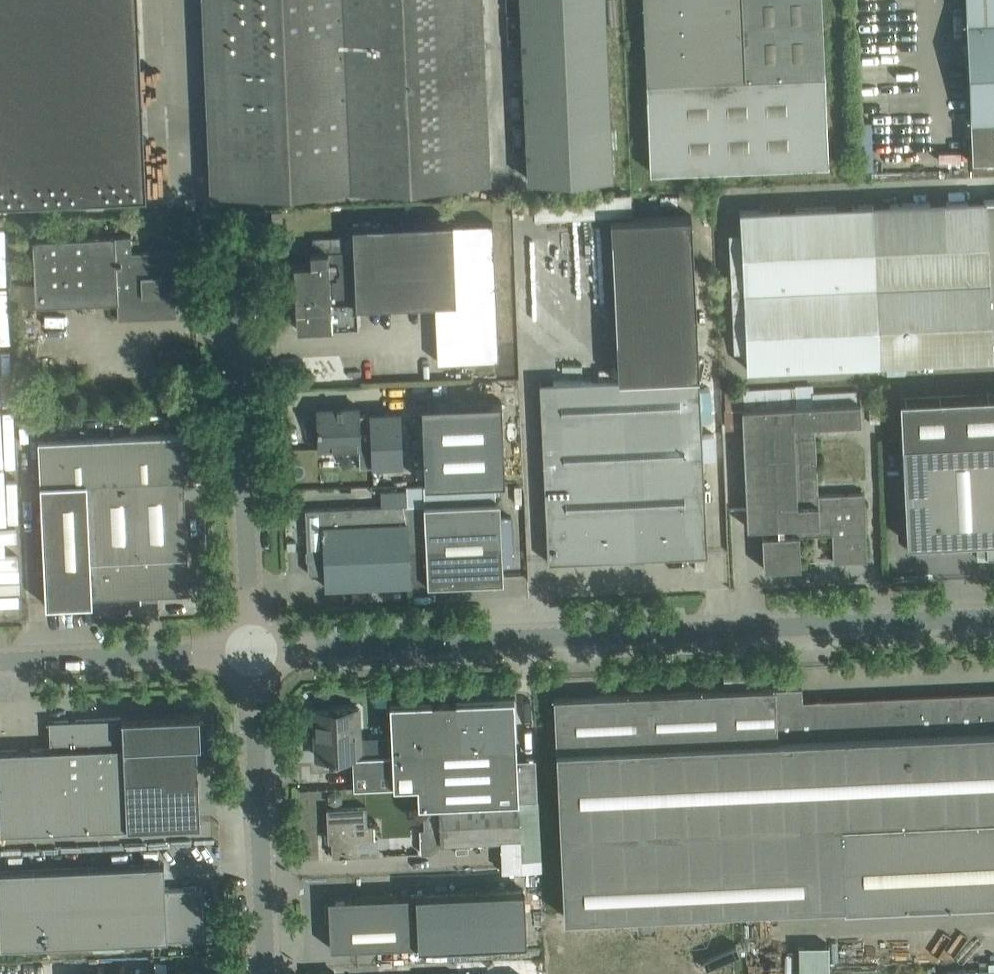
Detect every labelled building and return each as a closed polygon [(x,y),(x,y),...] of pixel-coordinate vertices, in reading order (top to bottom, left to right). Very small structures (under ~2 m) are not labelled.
[(143,138),(137,0),(0,0),(0,144),(143,138)] [(493,183),(491,132),(486,132),(484,103),(485,103),(490,99),(488,52),(465,53),(463,0),(221,0),(230,194),(493,183)] [(612,175),(604,0),(520,0),(528,178),(612,175)] [(821,0),(643,0),(650,171),(828,161),(821,0)] [(970,118),(972,160),(993,159),(993,0),(965,0),(970,118)] [(0,144),(0,201),(146,195),(143,138),(0,144)] [(608,194),(609,197),(610,215),(632,214),(631,193),(608,194)] [(993,357),(993,199),(871,204),(875,283),(743,290),(747,369),(993,357)] [(743,290),(875,283),(871,204),(739,210),(743,290)] [(282,210),(271,211),(272,214),(272,221),(282,221),(282,210)] [(618,378),(540,382),(548,562),(554,561),(554,559),(631,555),(631,561),(644,560),(644,554),(682,553),(682,555),(707,554),(701,419),(711,418),(710,386),(699,387),(691,215),(610,218),(618,378)] [(297,329),(332,327),(358,325),(357,305),(435,301),(438,360),(499,357),(492,220),(452,222),(452,220),(352,225),(353,249),(311,251),(311,263),(294,264),(297,329)] [(177,315),(175,282),(174,249),(132,251),(131,235),(117,236),(119,303),(120,318),(177,315)] [(117,236),(34,239),(36,281),(37,306),(37,307),(119,303),(117,236)] [(821,524),(820,491),(816,424),(861,421),(861,403),(857,403),(856,390),(814,392),(814,384),(725,389),(725,408),(724,408),(725,428),(743,427),(747,527),(762,526),(764,568),(801,566),(799,524),(821,524)] [(900,397),(907,541),(986,538),(987,558),(993,557),(993,393),(900,397)] [(439,401),(421,402),(422,420),(425,483),(505,479),(502,399),(502,398),(439,401)] [(359,406),(317,408),(319,448),(359,446),(360,463),(372,463),(372,443),(370,413),(359,414),(359,406)] [(400,412),(370,413),(372,443),(372,463),(373,466),(402,464),(400,412)] [(182,432),(38,439),(45,604),(92,602),(92,598),(140,596),(140,601),(141,601),(141,596),(189,593),(182,432)] [(405,504),(409,584),(410,584),(409,580),(428,579),(428,583),(504,580),(501,500),(496,500),(495,481),(406,485),(407,504),(405,504)] [(864,489),(820,491),(821,524),(832,523),(832,533),(833,561),(867,559),(864,489)] [(327,587),(409,584),(405,504),(305,508),(308,573),(326,572),(327,587)] [(554,697),(564,915),(743,907),(749,907),(767,906),(777,906),(841,903),(842,907),(993,902),(993,694),(802,702),(802,686),(554,697)] [(514,698),(516,698),(516,697),(455,699),(456,699),(456,698),(432,699),(432,700),(390,702),(392,754),(365,755),(353,756),(354,787),(394,785),(394,784),(418,783),(419,803),(423,803),(423,805),(518,800),(514,698)] [(365,755),(364,737),(360,738),(358,706),(314,708),(315,731),(318,730),(319,758),(329,758),(329,759),(335,759),(335,757),(353,756),(365,755)] [(200,822),(197,742),(201,742),(199,713),(49,720),(50,748),(0,750),(0,832),(200,823),(200,822)] [(518,800),(423,805),(424,828),(440,828),(441,842),(520,839),(518,800)] [(331,841),(332,855),(379,852),(378,840),(374,840),(373,824),(366,825),(365,806),(327,808),(328,841),(331,841)] [(202,886),(165,888),(164,863),(0,870),(0,946),(204,937),(202,886)] [(525,939),(524,925),(523,889),(416,894),(328,898),(330,947),(418,943),(418,944),(525,939)] [(799,973),(830,973),(829,942),(798,943),(799,973)]
